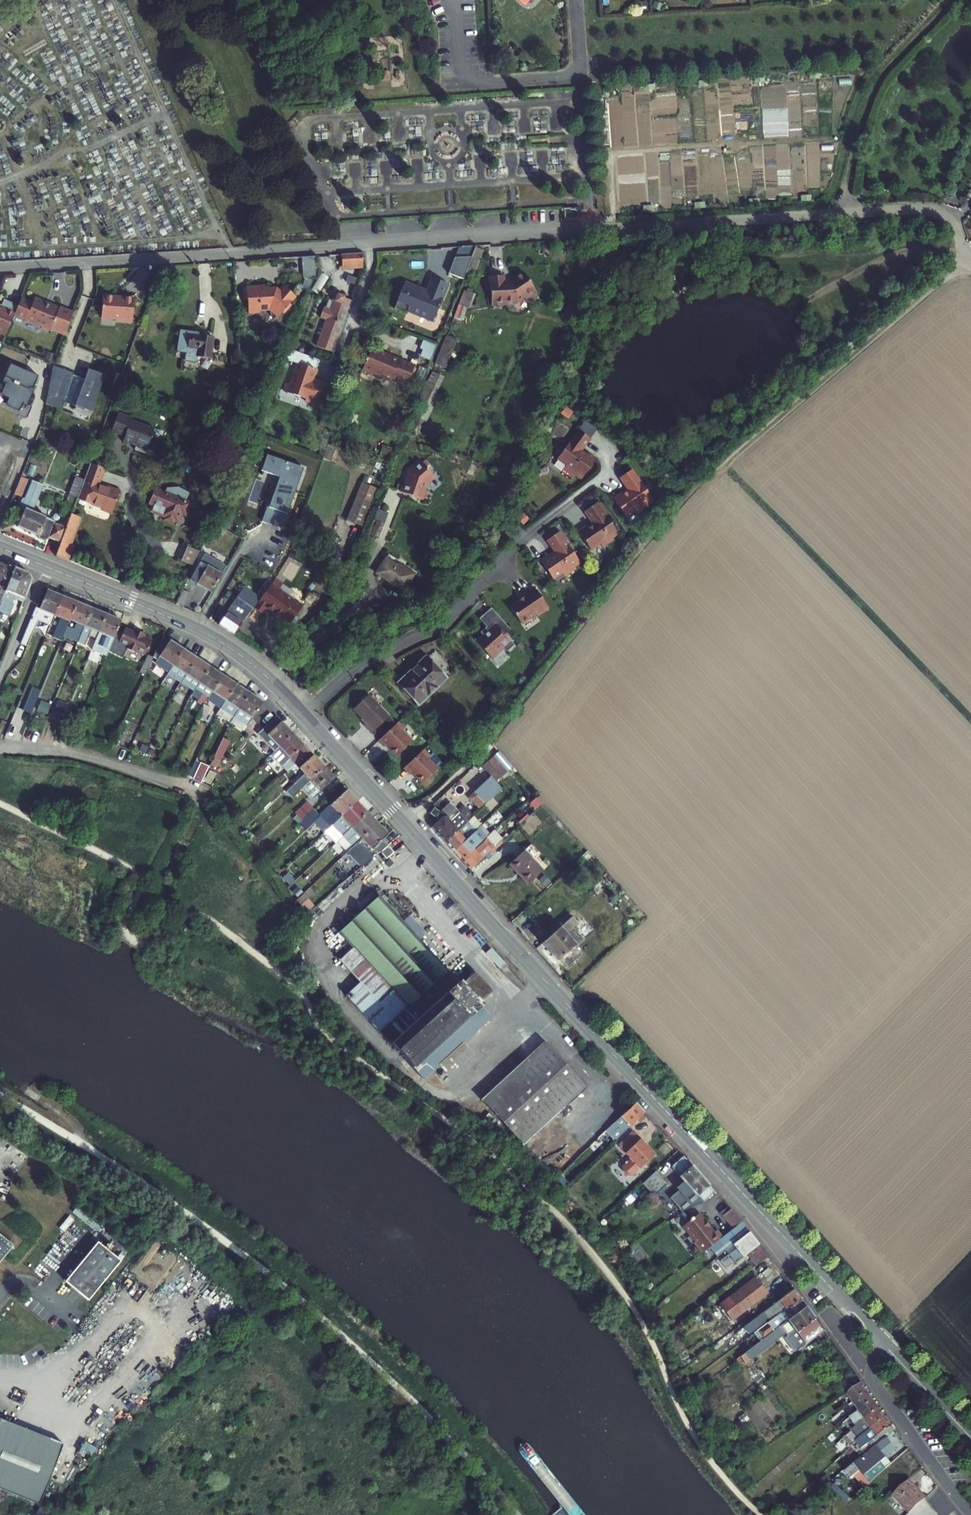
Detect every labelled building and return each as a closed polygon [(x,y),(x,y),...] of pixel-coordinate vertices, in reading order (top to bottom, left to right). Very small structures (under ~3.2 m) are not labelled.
[(389,71),(374,73),(375,82),(390,80),(389,71)] [(579,208),(563,209),(564,220),(574,219),(579,214),(579,208)] [(451,274),(463,279),(466,273),(475,247),(476,245),(462,246),(451,274)] [(474,276),(484,250),(475,247),(466,273),(474,276)] [(363,253),(344,254),(345,269),(363,268),(363,265),(363,253)] [(317,256),(301,257),(303,278),(318,277),(317,256)] [(504,276),(490,277),(492,306),(507,305),(510,302),(518,301),(524,297),(526,299),(536,292),(523,272),(513,278),(513,279),(511,281),(504,281),(504,276)] [(405,282),(395,308),(407,313),(410,306),(422,311),(420,316),(433,321),(448,284),(432,277),(426,292),(422,290),(422,288),(405,282)] [(313,281),(304,279),(301,288),(310,290),(313,281)] [(246,289),(243,289),(244,300),(247,300),(248,314),(260,313),(260,311),(269,310),(270,311),(270,316),(276,320),(282,312),(284,314),(291,305),(290,303),(296,297),(283,286),(279,291),(276,288),(269,289),(269,287),(265,288),(264,286),(246,287),(246,289)] [(474,293),(464,290),(460,299),(470,303),(474,293)] [(316,346),(334,353),(352,301),(344,298),(344,297),(337,294),(335,301),(333,300),(332,301),(329,300),(326,308),(324,308),(320,318),(325,319),(316,346)] [(115,297),(103,296),(101,318),(116,319),(116,320),(132,321),(134,298),(122,297),(122,299),(115,298),(115,297)] [(18,306),(14,315),(50,331),(51,330),(65,335),(74,312),(60,306),(59,309),(47,304),(46,302),(36,297),(33,303),(22,298),(18,306)] [(316,300),(307,297),(302,312),(311,315),(316,300)] [(462,321),(470,303),(460,299),(453,317),(462,321)] [(14,315),(18,306),(8,302),(5,309),(1,307),(0,306),(0,334),(5,336),(14,315)] [(419,318),(420,316),(422,311),(410,306),(407,313),(419,318)] [(180,332),(177,352),(187,353),(186,360),(196,362),(197,356),(210,358),(213,337),(180,332)] [(456,339),(446,335),(434,364),(444,368),(456,339)] [(420,356),(430,361),(436,345),(423,340),(419,348),(422,350),(420,356)] [(407,384),(410,377),(414,368),(414,366),(371,348),(363,369),(391,381),(393,378),(407,384)] [(319,361),(288,349),(284,359),(297,363),(290,385),(286,383),(284,391),(306,399),(306,401),(320,406),(328,385),(314,380),(317,370),(316,369),(319,361)] [(39,375),(10,363),(3,381),(8,383),(3,393),(11,397),(8,404),(21,409),(24,402),(27,403),(32,392),(29,391),(31,388),(33,389),(39,375)] [(426,369),(419,366),(414,380),(420,383),(426,369)] [(67,402),(84,405),(89,374),(55,368),(49,406),(66,408),(67,402)] [(99,412),(112,375),(95,369),(82,406),(99,412)] [(424,389),(435,394),(439,384),(428,380),(424,389)] [(132,420),(118,415),(112,431),(125,436),(124,440),(132,443),(132,442),(137,444),(135,450),(146,454),(148,447),(156,450),(159,441),(151,438),(154,430),(131,422),(132,420)] [(417,435),(424,419),(417,417),(410,433),(417,435)] [(586,424),(580,432),(589,438),(595,430),(586,424)] [(578,430),(557,459),(566,465),(564,468),(575,476),(576,475),(581,479),(596,459),(587,453),(586,455),(581,451),(590,439),(589,438),(580,432),(578,430)] [(331,434),(323,431),(318,446),(325,448),(331,434)] [(328,444),(323,459),(330,461),(335,447),(328,444)] [(304,468),(267,455),(261,470),(279,477),(275,489),(273,489),(262,521),(280,528),(285,513),(287,514),(304,468)] [(400,480),(396,490),(417,499),(421,489),(419,489),(422,482),(430,476),(416,458),(407,465),(408,467),(405,470),(403,476),(404,477),(402,482),(400,480)] [(92,504),(92,505),(101,508),(102,511),(110,513),(112,512),(120,490),(112,487),(111,489),(107,487),(105,488),(103,484),(100,483),(106,468),(90,463),(84,480),(77,478),(73,488),(72,488),(69,496),(77,499),(92,504)] [(622,492),(613,498),(626,517),(635,510),(637,514),(649,506),(648,504),(653,500),(632,469),(619,478),(628,490),(623,494),(622,492)] [(346,521),(362,527),(380,482),(365,476),(346,521)] [(27,479),(21,477),(14,494),(20,497),(27,479)] [(49,538),(61,543),(67,528),(54,523),(55,521),(33,512),(43,486),(32,481),(25,498),(22,499),(20,504),(21,506),(20,510),(24,511),(17,527),(38,536),(39,539),(44,541),(47,540),(48,540),(49,538)] [(156,490),(150,504),(155,505),(152,511),(166,517),(165,520),(172,522),(173,520),(177,522),(181,513),(185,515),(189,503),(185,502),(189,493),(178,488),(167,489),(165,494),(156,490)] [(586,525),(578,531),(591,550),(600,544),(602,547),(613,539),(612,538),(618,534),(602,510),(598,504),(597,503),(584,511),(593,524),(588,527),(586,525)] [(370,517),(365,532),(378,537),(386,516),(377,512),(374,519),(370,517)] [(67,528),(61,543),(56,556),(68,560),(73,547),(71,546),(81,517),(72,514),(67,528)] [(221,524),(213,534),(218,539),(227,529),(221,524)] [(549,554),(540,561),(553,579),(562,573),(564,576),(576,569),(575,567),(580,563),(559,532),(547,540),(555,553),(550,556),(549,554)] [(339,546),(325,540),(320,554),(334,560),(339,546)] [(178,560),(193,566),(199,551),(184,545),(178,560)] [(190,579),(212,592),(226,566),(205,554),(190,579)] [(411,574),(386,559),(377,573),(402,588),(411,574)] [(1,603),(2,600),(14,568),(5,564),(0,575),(0,602),(1,603)] [(2,600),(1,603),(0,605),(0,613),(10,617),(14,605),(12,604),(14,599),(23,602),(32,579),(29,574),(14,568),(2,600)] [(259,590),(264,593),(271,583),(275,578),(270,575),(259,590)] [(275,578),(271,583),(293,600),(297,594),(275,578)] [(254,607),(262,613),(267,607),(282,618),(283,616),(291,622),(303,607),(293,600),(271,583),(264,593),(260,599),(254,607)] [(523,597),(509,606),(521,623),(535,613),(537,616),(546,611),(543,608),(547,606),(534,587),(522,595),(523,597)] [(244,588),(236,598),(252,610),(254,607),(260,599),(244,588)] [(176,603),(183,606),(189,592),(182,589),(176,603)] [(39,620),(50,625),(55,615),(62,596),(47,590),(40,608),(36,607),(20,644),(28,646),(39,620)] [(70,620),(77,602),(62,596),(55,615),(61,618),(53,637),(61,640),(63,636),(67,627),(70,620)] [(236,598),(219,625),(234,635),(252,610),(236,598)] [(78,642),(91,608),(77,602),(70,620),(77,623),(74,630),(67,627),(63,636),(78,642)] [(99,632),(106,614),(91,608),(78,642),(85,645),(92,629),(99,632)] [(495,611),(491,608),(479,618),(487,627),(480,632),(482,635),(488,630),(487,629),(490,627),(491,628),(495,624),(489,617),(495,611)] [(511,630),(495,611),(489,617),(495,624),(491,628),(490,627),(487,629),(488,630),(482,635),(476,641),(490,657),(496,652),(497,654),(504,648),(506,651),(514,645),(505,635),(511,630)] [(111,646),(121,621),(106,614),(99,632),(96,638),(103,641),(98,654),(106,657),(111,646)] [(119,641),(127,646),(126,648),(136,653),(137,650),(146,654),(152,641),(144,637),(145,634),(135,629),(134,632),(125,628),(119,641)] [(169,671),(183,650),(163,637),(153,657),(157,660),(155,662),(169,671)] [(118,649),(111,646),(106,657),(106,659),(112,662),(118,649)] [(181,682),(196,658),(183,650),(169,671),(167,674),(181,682)] [(153,657),(148,655),(140,673),(145,675),(153,657)] [(427,657),(398,683),(418,704),(420,703),(422,703),(426,699),(426,697),(439,684),(441,685),(445,681),(444,679),(446,677),(427,657)] [(194,691),(210,667),(196,658),(181,682),(194,691)] [(209,698),(223,676),(210,667),(194,691),(191,696),(198,700),(196,702),(203,706),(204,705),(209,698)] [(222,706),(236,685),(223,676),(209,698),(222,706)] [(222,706),(217,714),(230,723),(230,722),(249,693),(236,685),(222,706)] [(41,690),(33,687),(29,697),(23,710),(31,713),(41,690)] [(263,703),(249,693),(230,722),(244,731),(263,703)] [(389,717),(368,695),(353,709),(367,722),(364,725),(372,733),(389,717)] [(210,707),(204,705),(203,706),(197,719),(203,721),(210,707)] [(262,739),(274,752),(279,747),(293,734),(276,717),(263,730),(268,735),(262,739)] [(398,722),(378,741),(384,747),(386,745),(397,756),(412,741),(402,730),(404,728),(398,722)] [(309,751),(293,734),(279,747),(290,758),(295,764),(309,751)] [(229,741),(223,738),(210,765),(216,768),(229,741)] [(279,747),(274,752),(285,763),(290,758),(279,747)] [(424,749),(404,768),(410,774),(412,772),(422,783),(438,770),(437,767),(441,763),(433,753),(430,755),(424,749)] [(292,798),(303,788),(324,767),(309,751),(295,764),(305,774),(286,792),(292,798)] [(512,766),(499,752),(482,767),(491,776),(496,782),(512,766)] [(197,771),(191,768),(187,776),(201,783),(209,767),(201,763),(197,771)] [(335,778),(324,767),(303,788),(313,799),(335,778)] [(478,795),(484,803),(486,805),(503,789),(496,782),(491,776),(474,792),(478,795)] [(320,836),(332,825),(357,802),(347,791),(319,816),(324,821),(314,830),(320,836)] [(479,808),(484,803),(478,795),(472,801),(479,808)] [(297,815),(302,821),(310,813),(314,810),(307,802),(295,813),(297,815)] [(332,825),(342,836),(367,813),(357,802),(332,825)] [(450,803),(441,810),(445,815),(432,828),(445,843),(473,817),(464,806),(458,811),(450,803)] [(437,818),(438,817),(441,814),(434,808),(432,811),(430,813),(437,818)] [(315,818),(310,813),(302,821),(301,821),(306,826),(315,818)] [(342,836),(352,847),(377,824),(367,813),(342,836)] [(301,821),(302,821),(297,815),(293,819),(298,824),(301,821)] [(473,817),(445,843),(454,852),(482,826),(473,817)] [(362,868),(380,852),(387,845),(383,840),(388,835),(377,824),(352,847),(347,852),(362,868)] [(482,826),(454,852),(462,861),(490,834),(482,826)] [(260,829),(254,835),(259,841),(265,835),(260,829)] [(462,861),(470,870),(481,860),(502,840),(494,831),(490,834),(462,861)] [(347,852),(352,847),(342,836),(337,841),(347,852)] [(387,845),(380,852),(386,859),(394,852),(387,845)] [(543,871),(525,851),(510,864),(528,884),(543,871)] [(312,905),(303,896),(298,901),(306,911),(312,905)] [(490,1017),(478,1004),(492,991),(475,973),(461,985),(379,896),(339,932),(353,948),(339,960),(360,982),(346,995),(393,1047),(423,1079),(438,1065),(462,1043),(490,1017)] [(552,935),(543,943),(557,961),(560,959),(567,968),(581,955),(575,946),(582,939),(573,928),(584,918),(577,912),(560,928),(556,927),(552,930),(552,935)] [(504,966),(499,961),(495,964),(500,970),(504,966)] [(527,1058),(482,1100),(523,1146),(587,1087),(555,1054),(567,1044),(543,1019),(515,1046),(527,1058)] [(462,1043),(438,1065),(445,1072),(469,1050),(462,1043)] [(635,1103),(610,1126),(614,1131),(610,1135),(615,1140),(644,1113),(635,1103)] [(635,1132),(619,1146),(630,1158),(622,1165),(622,1170),(626,1175),(631,1176),(655,1154),(635,1132)] [(703,1202),(714,1191),(683,1156),(672,1166),(687,1183),(671,1198),(683,1212),(687,1209),(703,1202)] [(656,1171),(643,1183),(654,1196),(667,1184),(656,1171)] [(741,1222),(731,1209),(723,1215),(733,1228),(741,1222)] [(709,1247),(722,1237),(717,1230),(713,1233),(699,1214),(683,1226),(695,1241),(695,1244),(701,1253),(709,1247)] [(709,1247),(717,1257),(733,1245),(749,1232),(741,1222),(733,1228),(722,1237),(709,1247)] [(735,1263),(747,1253),(759,1244),(749,1232),(733,1245),(736,1248),(728,1255),(735,1263)] [(13,1246),(0,1235),(0,1262),(13,1246)] [(101,1238),(65,1282),(88,1301),(124,1257),(101,1238)] [(747,1253),(756,1265),(768,1256),(759,1244),(747,1253)] [(727,1269),(735,1263),(728,1255),(721,1261),(727,1269)] [(756,1277),(720,1305),(732,1320),(768,1292),(756,1277)] [(769,1319),(770,1320),(800,1297),(794,1289),(743,1327),(748,1334),(769,1319)] [(760,1341),(806,1306),(800,1297),(770,1320),(754,1332),(760,1341)] [(806,1306),(760,1341),(740,1357),(745,1363),(785,1332),(798,1350),(805,1344),(824,1329),(806,1306)] [(700,1376),(691,1384),(696,1390),(705,1383),(700,1376)] [(862,1382),(847,1392),(853,1401),(868,1391),(862,1382)] [(868,1391),(853,1401),(859,1410),(874,1400),(868,1391)] [(874,1400),(859,1410),(851,1416),(857,1425),(865,1419),(881,1409),(874,1400)] [(860,1437),(868,1431),(886,1417),(881,1409),(865,1419),(857,1425),(853,1429),(860,1437)] [(40,1505),(64,1444),(1,1420),(2,1416),(0,1416),(0,1489),(40,1505)] [(886,1417),(868,1431),(860,1437),(855,1442),(861,1450),(863,1448),(865,1450),(878,1439),(876,1438),(893,1426),(886,1417)] [(896,1449),(885,1437),(876,1445),(845,1471),(851,1479),(855,1475),(865,1487),(870,1483),(870,1482),(874,1479),(873,1478),(891,1463),(886,1457),(896,1449)] [(904,1463),(913,1474),(922,1467),(913,1456),(904,1463)] [(892,1491),(913,1474),(904,1463),(902,1460),(875,1483),(880,1489),(882,1488),(883,1490),(888,1486),(892,1491)] [(832,1480),(827,1475),(810,1489),(815,1495),(832,1480)] [(910,1512),(925,1498),(909,1479),(893,1494),(910,1512)] [(850,1498),(835,1483),(831,1487),(847,1502),(850,1498)]
